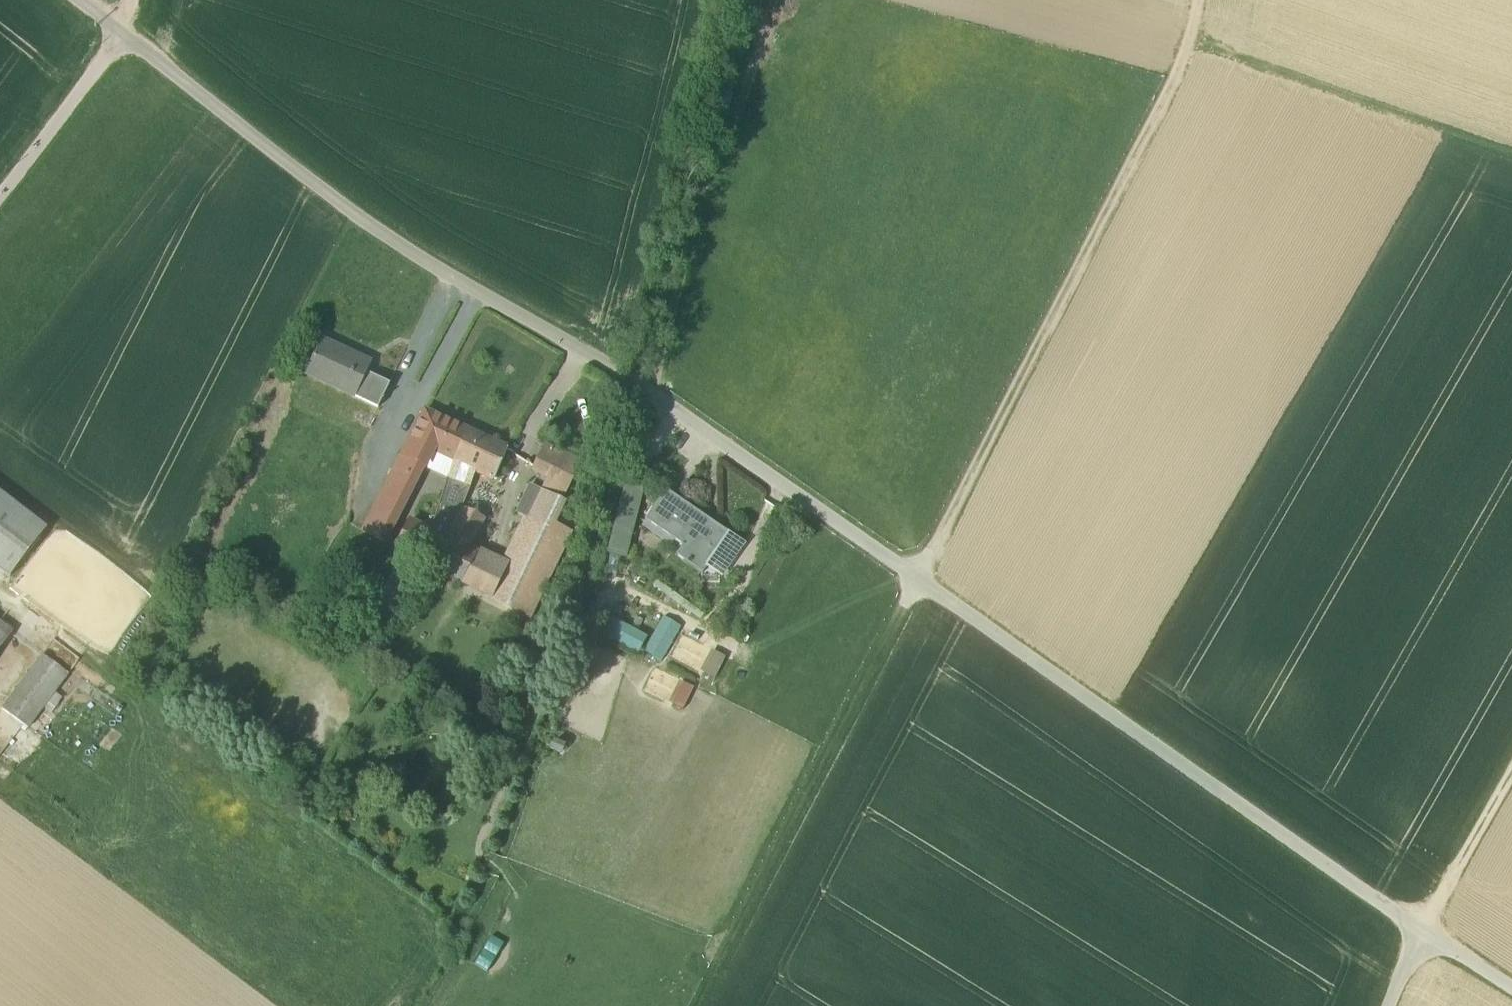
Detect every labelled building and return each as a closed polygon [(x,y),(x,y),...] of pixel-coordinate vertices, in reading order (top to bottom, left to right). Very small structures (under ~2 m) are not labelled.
[(370,365),(320,342),(305,374),(354,397),(366,374),(370,365)] [(389,385),(366,374),(354,397),(377,408),(381,400),(382,400),(383,399),(382,399),(389,385)] [(466,431),(423,411),(409,438),(431,449),(453,460),(466,431)] [(655,419),(644,411),(637,420),(649,428),(655,419)] [(507,450),(466,431),(453,460),(494,479),(507,450)] [(409,438),(401,452),(423,463),(431,449),(409,438)] [(571,459),(544,446),(534,469),(547,475),(568,485),(579,462),(572,458),(571,459)] [(401,452),(393,467),(369,519),(390,529),(397,515),(423,463),(401,452)] [(568,485),(547,475),(542,491),(561,500),(568,485)] [(448,478),(439,507),(455,511),(467,483),(448,478)] [(606,553),(626,558),(645,485),(624,480),(606,553)] [(486,491),(474,514),(482,519),(494,495),(486,491)] [(724,532),(664,491),(643,521),(681,547),(674,556),(696,571),(724,532)] [(0,492),(0,568),(10,576),(46,527),(0,492)] [(465,510),(452,537),(468,546),(482,519),(474,514),(465,510)] [(434,537),(397,515),(390,529),(369,519),(363,531),(422,561),(434,537)] [(522,516),(500,558),(474,549),(457,585),(507,608),(546,528),(522,516)] [(468,546),(452,537),(450,541),(434,537),(422,561),(460,578),(474,549),(468,546)] [(602,636),(639,653),(648,634),(611,617),(602,636)] [(13,630),(0,621),(0,648),(13,630)] [(677,632),(660,622),(645,650),(663,661),(677,632)] [(726,658),(711,650),(700,672),(716,679),(726,658)] [(43,654),(2,708),(27,727),(68,673),(43,654)]
